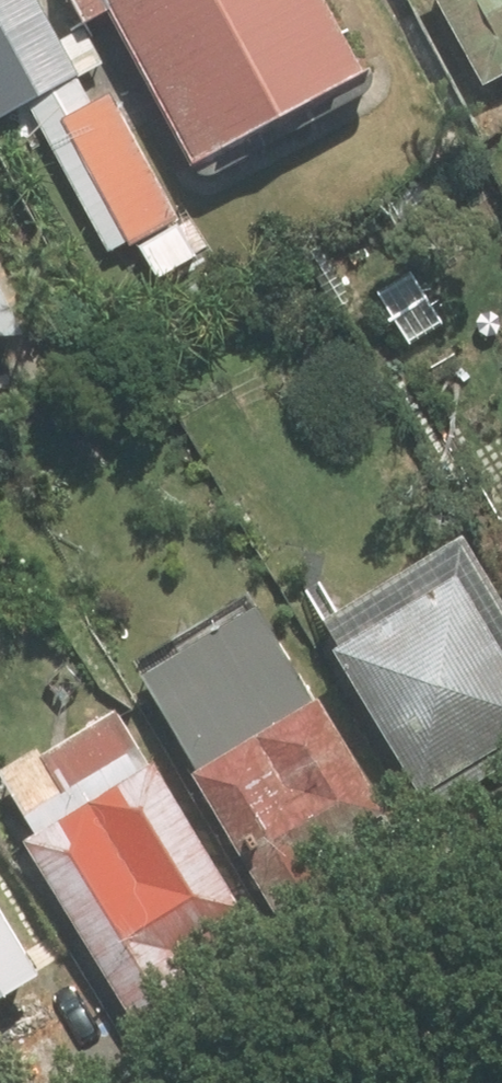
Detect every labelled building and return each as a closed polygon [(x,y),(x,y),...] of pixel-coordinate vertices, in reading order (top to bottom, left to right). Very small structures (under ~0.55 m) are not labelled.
[(179,222),(107,89),(91,97),(80,75),(95,67),(71,23),(57,31),(41,0),(0,0),(0,118),(19,107),(104,263),(179,222)] [(186,167),(358,74),(318,0),(95,0),(186,167)] [(480,84),(501,72),(501,0),(434,0),(480,84)] [(23,333),(16,238),(0,239),(0,334),(23,333)] [(417,795),(501,746),(501,664),(451,577),(330,647),(417,795)] [(193,766),(184,771),(290,952),(350,918),(329,882),(397,843),(258,605),(139,674),(193,766)] [(21,838),(127,1020),(186,985),(166,949),(233,910),(118,711),(0,779),(0,782),(29,833),(21,838)] [(36,976),(0,917),(0,998),(36,976)]
